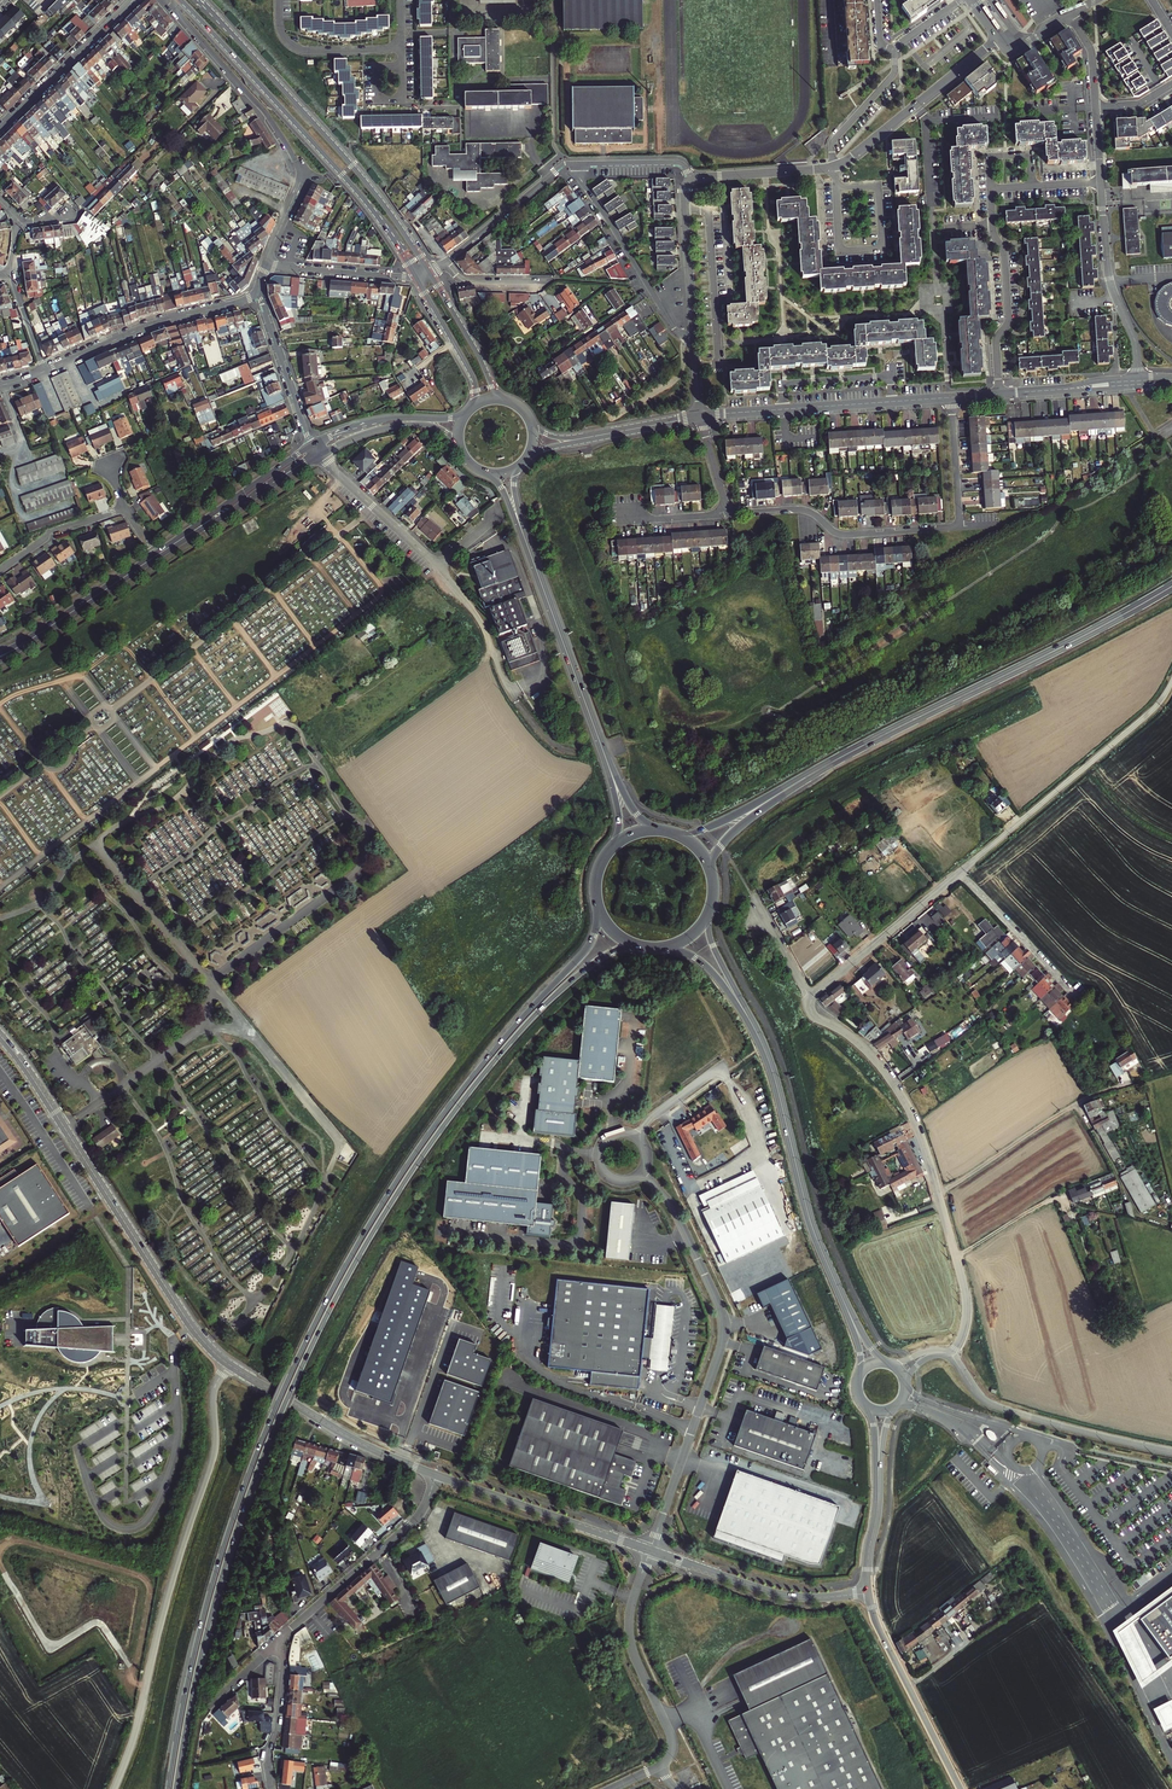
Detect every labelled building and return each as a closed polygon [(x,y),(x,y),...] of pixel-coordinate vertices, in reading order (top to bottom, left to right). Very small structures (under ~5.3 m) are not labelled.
[(69,0),(57,0),(51,6),(54,8),(60,2),(64,5),(69,0)] [(64,5),(59,10),(65,17),(78,4),(82,0),(69,0),(64,5)] [(86,5),(100,19),(106,14),(92,0),(86,5)] [(103,0),(92,0),(106,14),(111,8),(103,0)] [(111,8),(117,3),(114,0),(103,0),(111,8)] [(140,6),(147,14),(149,12),(158,4),(155,0),(147,0),(140,6)] [(564,31),(643,29),(643,2),(644,2),(644,0),(563,0),(564,31)] [(849,66),(854,65),(864,65),(868,64),(868,56),(867,40),(865,40),(864,32),(866,32),(865,12),(863,12),(862,3),(864,3),(864,1),(864,0),(834,0),(835,20),(838,66),(849,66)] [(907,6),(903,9),(912,22),(944,0),(903,0),(907,6)] [(31,1),(27,6),(32,10),(34,12),(39,7),(31,1)] [(54,8),(51,6),(43,13),(50,19),(59,10),(64,5),(60,2),(54,8)] [(150,24),(163,10),(158,4),(149,12),(151,15),(146,20),(150,24)] [(86,16),(83,18),(92,27),(98,21),(100,19),(86,5),(81,11),(86,16)] [(418,11),(418,16),(431,16),(431,5),(420,5),(421,11),(418,11)] [(14,6),(4,16),(13,25),(23,15),(14,6)] [(147,14),(140,6),(133,13),(140,21),(147,14)] [(168,17),(163,10),(150,24),(155,30),(168,17)] [(140,21),(133,13),(125,21),(132,28),(137,23),(140,21)] [(2,35),(2,36),(13,25),(4,16),(0,20),(0,33),(2,35)] [(75,16),(69,22),(83,36),(89,30),(86,27),(80,21),(75,16)] [(421,27),(432,27),(431,16),(418,16),(418,20),(421,20),(421,27)] [(168,17),(155,30),(161,37),(167,30),(176,39),(182,32),(177,27),(168,17)] [(92,27),(83,18),(80,21),(86,27),(89,30),(92,27)] [(382,29),(389,29),(389,18),(377,18),(377,20),(377,31),(382,31),(382,29)] [(312,19),(302,20),(302,30),(308,30),(308,32),(313,32),(312,21),(312,19)] [(377,20),(366,21),(366,22),(367,34),(371,34),(371,31),(377,31),(377,20)] [(132,28),(125,21),(120,26),(132,41),(133,41),(139,37),(132,28)] [(312,21),(313,32),(319,32),(319,35),(324,35),(324,24),(324,21),(312,21)] [(1157,21),(1139,32),(1143,38),(1144,38),(1147,43),(1156,38),(1153,32),(1161,27),(1157,21)] [(69,22),(58,33),(59,34),(61,33),(66,38),(62,43),(69,50),(73,46),(83,36),(69,22)] [(361,34),(367,34),(366,22),(356,23),(356,26),(356,36),(361,36),(361,34)] [(324,24),(324,35),(330,35),(330,37),(335,37),(334,26),(334,24),(324,24)] [(132,41),(120,26),(114,31),(122,41),(124,39),(129,44),(132,41)] [(334,26),(335,37),(341,37),(341,39),(345,39),(345,26),(334,26)] [(350,37),(356,36),(356,26),(345,26),(345,39),(350,39),(350,37)] [(486,38),(458,39),(458,64),(486,64),(486,72),(500,72),(499,30),(485,30),(486,38)] [(1068,30),(1049,41),(1050,43),(1054,49),(1062,62),(1066,69),(1067,70),(1075,65),(1071,59),(1081,52),(1073,40),(1070,34),(1068,30)] [(122,41),(114,31),(112,33),(108,37),(116,46),(122,41)] [(176,39),(168,49),(169,50),(173,47),(178,53),(174,56),(176,58),(183,53),(192,44),(182,32),(176,39)] [(1168,39),(1164,33),(1156,38),(1147,43),(1146,44),(1150,50),(1151,49),(1154,54),(1163,49),(1160,44),(1168,39)] [(128,60),(116,46),(108,37),(100,45),(122,71),(125,75),(132,69),(126,62),(128,60)] [(421,39),(421,49),(432,49),(432,39),(421,39)] [(38,52),(42,56),(45,53),(48,56),(45,59),(52,66),(56,62),(63,55),(49,42),(38,52)] [(57,43),(54,46),(60,52),(63,49),(57,43)] [(192,44),(183,53),(186,56),(177,65),(181,69),(199,52),(192,44)] [(1128,57),(1120,44),(1105,53),(1109,59),(1109,58),(1115,67),(1121,63),(1120,62),(1128,57)] [(1171,44),(1163,49),(1154,54),(1153,55),(1157,62),(1158,61),(1161,66),(1170,61),(1167,56),(1171,52),(1171,46),(1171,44)] [(100,45),(95,50),(105,63),(112,71),(116,68),(119,73),(122,71),(100,45)] [(432,59),(432,49),(421,49),(421,59),(432,59)] [(95,50),(86,58),(97,71),(104,79),(106,76),(101,70),(102,69),(100,67),(105,63),(95,50)] [(1050,78),(1034,51),(1016,62),(1016,64),(1020,70),(1031,87),(1034,92),(1034,93),(1035,94),(1045,88),(1046,90),(1054,85),(1054,84),(1053,83),(1050,78)] [(29,52),(17,63),(21,67),(33,56),(29,52)] [(52,66),(45,59),(42,56),(38,52),(32,58),(36,62),(46,72),(52,66)] [(186,75),(204,57),(199,52),(181,69),(186,75)] [(152,53),(147,58),(149,61),(155,56),(152,53)] [(191,81),(209,63),(204,57),(186,75),(182,79),(185,82),(188,79),(191,81)] [(26,64),(40,78),(46,72),(36,62),(32,58),(26,64)] [(97,71),(86,58),(80,65),(87,73),(96,84),(98,86),(101,83),(94,74),(97,71)] [(1115,67),(1114,67),(1118,73),(1124,81),(1130,77),(1129,76),(1137,71),(1129,58),(1121,63),(1115,67)] [(432,69),(432,59),(421,59),(421,69),(432,69)] [(1170,61),(1161,66),(1160,67),(1164,73),(1165,72),(1168,78),(1171,76),(1171,60),(1170,61)] [(339,74),(350,73),(350,68),(346,68),(346,61),(335,61),(335,74),(339,74)] [(40,78),(26,64),(19,70),(27,78),(33,85),(40,78)] [(996,77),(987,64),(950,94),(951,95),(948,98),(954,106),(973,91),(978,98),(984,92),(987,95),(996,87),(996,77)] [(96,84),(87,73),(80,65),(76,68),(73,71),(80,80),(89,90),(96,84)] [(432,69),(421,69),(422,79),(432,79),(432,69)] [(16,73),(30,88),(33,85),(27,78),(19,70),(16,73)] [(89,90),(80,80),(73,71),(65,79),(79,96),(82,100),(88,95),(86,93),(89,90)] [(1146,85),(1138,72),(1124,81),(1123,82),(1126,87),(1127,87),(1134,97),(1139,97),(1149,90),(1146,87),(1139,91),(1138,90),(1146,85)] [(12,88),(15,91),(21,97),(30,88),(16,73),(6,82),(12,88)] [(350,80),(350,73),(339,74),(339,85),(343,85),(355,85),(355,80),(350,80)] [(79,96),(65,79),(58,85),(73,103),(76,100),(81,106),(85,102),(82,100),(79,96)] [(433,90),(432,79),(422,79),(422,90),(433,90)] [(205,93),(197,84),(179,101),(191,113),(197,108),(194,104),(205,93)] [(73,103),(58,85),(56,87),(53,91),(67,107),(69,110),(74,115),(77,112),(79,110),(73,103)] [(346,96),(359,96),(359,91),(355,91),(355,85),(343,85),(344,96),(346,96)] [(508,94),(465,95),(466,110),(532,109),(532,105),(549,105),(549,85),(508,85),(508,94)] [(12,88),(0,99),(0,105),(6,111),(9,108),(21,97),(15,91),(12,88)] [(572,131),(573,131),(573,130),(575,130),(576,144),(632,143),(632,129),(633,129),(633,131),(635,131),(634,121),(643,121),(643,98),(634,98),(634,89),(633,89),(633,92),(573,92),(573,90),(572,90),(572,131)] [(433,99),(433,90),(422,90),(422,99),(433,99)] [(53,91),(47,96),(68,119),(69,120),(71,118),(66,112),(69,110),(67,107),(53,91)] [(984,92),(978,98),(980,100),(987,95),(984,92)] [(47,96),(42,101),(57,118),(57,119),(59,118),(64,123),(68,119),(47,96)] [(359,96),(346,96),(346,107),(357,107),(356,100),(359,100),(359,96)] [(232,104),(239,114),(242,112),(247,109),(240,98),(232,104)] [(57,118),(42,101),(37,106),(49,121),(51,123),(52,125),(55,128),(65,140),(70,135),(57,119),(57,118)] [(49,121),(37,106),(31,112),(43,127),(49,121)] [(243,114),(247,120),(256,114),(250,106),(247,109),(242,112),(243,114)] [(346,107),(343,107),(343,118),(354,118),(354,112),(357,112),(357,107),(346,107)] [(1158,112),(1166,124),(1167,126),(1171,123),(1171,112),(1170,108),(1164,112),(1163,110),(1158,112)] [(31,112),(26,117),(44,140),(46,142),(50,140),(52,142),(55,140),(43,127),(31,112)] [(1155,118),(1149,121),(1154,129),(1155,130),(1156,133),(1167,126),(1166,124),(1158,112),(1153,115),(1155,118)] [(201,135),(206,131),(216,141),(225,132),(209,116),(195,129),(201,135)] [(24,118),(20,123),(36,143),(42,149),(45,147),(41,142),(44,140),(26,117),(24,118)] [(101,121),(97,117),(92,122),(95,126),(101,121)] [(392,117),(382,118),(382,129),(393,129),(392,117)] [(402,117),(392,117),(393,129),(402,128),(402,117)] [(411,117),(402,117),(402,128),(412,128),(411,117)] [(422,117),(411,117),(412,128),(422,128),(422,119),(422,117)] [(372,129),(372,118),(362,118),(362,129),(372,129)] [(382,118),(372,118),(372,129),(382,129),(382,118)] [(251,124),(258,135),(256,137),(246,138),(246,140),(249,140),(250,147),(259,145),(263,143),(268,149),(276,145),(274,142),(259,119),(251,124)] [(460,119),(422,119),(422,128),(422,131),(443,130),(443,135),(448,135),(448,130),(453,130),(453,135),(460,135),(460,119)] [(1149,121),(1148,119),(1115,122),(1115,124),(1116,132),(1117,150),(1129,149),(1129,140),(1139,140),(1146,135),(1155,130),(1154,129),(1149,121)] [(36,143),(20,123),(14,129),(26,143),(28,146),(32,151),(38,158),(42,155),(39,152),(42,149),(36,143)] [(1015,144),(1018,144),(1018,146),(1045,144),(1045,147),(1044,147),(1044,160),(1046,159),(1046,164),(1060,163),(1060,165),(1082,163),(1082,162),(1086,161),(1084,144),(1080,144),(1080,143),(1080,142),(1064,143),(1060,144),(1061,146),(1056,146),(1055,129),(1053,129),(1053,125),(1038,126),(1038,124),(1018,125),(1018,127),(1014,127),(1015,144)] [(985,129),(981,129),(981,128),(962,129),(962,131),(956,131),(957,140),(955,140),(956,150),(950,150),(951,154),(949,154),(950,176),(952,176),(953,182),(950,182),(952,204),(954,204),(954,208),(971,207),(971,202),(973,202),(972,182),(970,182),(969,173),(971,173),(970,154),(968,154),(967,149),(984,148),(984,146),(987,146),(985,129)] [(14,129),(7,135),(16,144),(19,142),(23,147),(26,143),(14,129)] [(819,139),(823,137),(821,134),(805,143),(813,156),(821,151),(818,147),(823,144),(819,139)] [(27,156),(16,144),(7,135),(2,140),(15,154),(19,150),(21,153),(20,154),(24,159),(27,156)] [(2,140),(0,142),(0,149),(10,159),(12,157),(19,164),(22,161),(15,154),(2,140)] [(130,150),(136,145),(131,140),(126,145),(130,150)] [(905,160),(905,153),(907,153),(908,167),(918,166),(917,142),(893,143),(894,160),(905,160)] [(449,155),(449,147),(435,147),(435,156),(432,156),(432,167),(446,167),(446,169),(460,169),(460,172),(477,172),(477,181),(467,181),(467,192),(481,192),(481,188),(495,188),(495,185),(508,185),(508,174),(481,174),(481,158),(521,158),(521,144),(466,144),(466,155),(449,155)] [(225,148),(228,159),(235,157),(231,145),(225,148)] [(97,150),(102,157),(107,153),(102,146),(97,150)] [(0,149),(0,160),(5,165),(10,159),(0,149)] [(918,168),(918,166),(908,167),(907,153),(905,153),(905,160),(906,176),(907,182),(909,182),(908,169),(918,168)] [(138,159),(132,166),(137,171),(143,165),(138,159)] [(2,167),(6,171),(9,169),(5,165),(0,160),(0,169),(2,167)] [(124,163),(121,167),(125,170),(124,172),(122,170),(121,171),(130,179),(137,172),(126,162),(124,163)] [(184,164),(176,170),(179,174),(187,168),(184,164)] [(238,175),(242,177),(246,178),(249,180),(253,181),(257,183),(261,184),(264,186),(268,187),(271,189),(275,190),(279,192),(283,193),(287,195),(290,188),(238,167),(235,174),(238,175)] [(895,177),(896,194),(920,192),(918,168),(908,169),(909,182),(907,182),(906,176),(895,177)] [(1130,186),(1171,183),(1171,169),(1129,172),(1130,186)] [(118,173),(114,177),(123,186),(130,179),(121,171),(120,172),(122,174),(120,176),(118,173)] [(213,179),(216,183),(222,178),(219,174),(213,179)] [(103,185),(103,186),(113,196),(123,186),(114,177),(112,176),(108,180),(103,185)] [(222,178),(216,183),(218,187),(225,181),(222,178)] [(668,187),(668,179),(650,179),(651,193),(661,193),(660,188),(668,187)] [(10,180),(2,188),(13,199),(18,193),(20,191),(10,180)] [(606,180),(592,190),(597,198),(604,193),(607,197),(615,192),(606,180)] [(225,181),(218,187),(221,190),(227,185),(225,181)] [(58,185),(50,192),(59,202),(67,195),(58,185)] [(227,185),(221,190),(223,193),(230,188),(227,185)] [(312,185),(309,191),(328,201),(331,194),(312,185)] [(113,196),(103,186),(98,191),(93,196),(104,206),(113,196)] [(415,198),(426,210),(436,200),(424,187),(423,186),(419,189),(424,194),(421,196),(419,194),(415,198)] [(555,195),(548,202),(552,207),(563,199),(573,192),(568,186),(555,195)] [(31,195),(24,187),(20,191),(18,193),(13,199),(24,210),(32,203),(28,199),(31,195)] [(230,188),(223,193),(226,196),(232,191),(230,188)] [(232,191),(226,196),(228,200),(235,194),(232,191)] [(328,201),(309,191),(306,197),(322,205),(324,202),(328,204),(329,202),(328,201)] [(751,224),(751,215),(752,215),(751,195),(749,196),(749,191),(732,192),(732,196),(730,196),(732,218),(733,218),(734,224),(732,224),(734,246),(735,246),(735,249),(742,249),(744,274),(746,274),(746,280),(744,280),(746,305),(730,307),(730,308),(727,309),(728,326),(733,325),(733,328),(752,326),(752,324),(758,324),(757,315),(759,315),(758,310),(758,305),(765,305),(765,300),(767,300),(766,280),(764,280),(763,271),(765,271),(763,252),(761,252),(761,247),(753,248),(753,244),(755,243),(753,224),(751,224)] [(50,192),(40,200),(39,201),(43,207),(48,212),(59,202),(50,192)] [(578,200),(573,192),(563,199),(558,203),(560,205),(557,207),(561,212),(578,200)] [(670,202),(669,193),(661,193),(651,193),(652,207),(662,207),(662,202),(670,202)] [(228,200),(231,203),(237,198),(235,194),(228,200)] [(82,196),(75,202),(81,209),(82,207),(83,206),(87,202),(82,196)] [(104,206),(93,196),(92,197),(87,202),(83,206),(82,207),(86,210),(87,209),(94,216),(104,206)] [(322,205),(306,197),(303,203),(323,214),(326,210),(332,213),(333,211),(322,205)] [(627,208),(619,197),(603,207),(608,215),(615,210),(618,214),(627,208)] [(237,198),(231,203),(233,206),(240,201),(237,198)] [(413,222),(426,210),(415,198),(410,202),(411,202),(405,207),(405,206),(401,210),(402,212),(403,214),(405,215),(413,222)] [(579,199),(578,200),(561,212),(563,215),(572,208),(576,213),(584,207),(579,199)] [(240,201),(233,206),(235,209),(242,204),(240,201)] [(245,205),(250,211),(252,209),(256,212),(256,213),(263,219),(260,225),(269,237),(276,224),(275,223),(265,215),(259,209),(250,201),(245,205)] [(852,270),(852,272),(844,272),(844,270),(822,272),(821,253),(818,253),(818,244),(820,244),(819,224),(817,225),(816,220),(809,220),(808,210),(806,210),(806,202),(800,202),(800,201),(781,202),(781,204),(776,204),(777,221),(781,221),(781,222),(797,222),(799,247),(800,247),(801,253),(799,253),(801,276),(802,275),(802,278),(820,277),(820,291),(824,291),(824,293),(846,291),(846,290),(852,289),(852,291),(874,290),(874,288),(881,287),(881,289),(903,288),(903,286),(906,285),(905,267),(919,266),(919,261),(921,261),(920,241),(918,241),(917,233),(919,232),(918,213),(916,213),(916,209),(898,210),(898,213),(897,213),(900,267),(881,268),(881,270),(872,270),(872,269),(852,270)] [(323,214),(303,203),(300,209),(312,216),(313,213),(322,217),(323,214)] [(671,215),(670,206),(662,207),(652,207),(653,220),(663,220),(663,215),(671,215)] [(1044,206),(1044,209),(1034,210),(1035,222),(1050,221),(1049,206),(1044,206)] [(1049,206),(1050,221),(1065,220),(1064,208),(1054,209),(1054,206),(1049,206)] [(590,214),(584,207),(576,213),(572,216),(575,220),(570,223),(573,227),(581,221),(590,214)] [(1021,223),(1020,208),(1015,208),(1015,211),(1005,212),(1006,224),(1021,223)] [(1025,208),(1020,208),(1021,223),(1035,222),(1034,210),(1025,210),(1025,208)] [(1139,254),(1136,208),(1122,209),(1125,255),(1139,254)] [(312,216),(300,209),(298,214),(297,215),(309,221),(311,218),(323,224),(324,222),(312,216)] [(269,237),(260,225),(256,228),(253,223),(254,222),(256,224),(258,222),(250,211),(246,214),(247,216),(246,217),(241,211),(240,215),(247,224),(264,247),(265,248),(269,237)] [(105,225),(85,212),(78,224),(84,233),(80,235),(83,240),(87,237),(94,242),(102,236),(103,235),(105,237),(109,230),(104,226),(105,225)] [(275,223),(278,217),(267,212),(265,215),(275,223)] [(581,221),(589,231),(598,224),(591,213),(590,214),(581,221)] [(630,214),(614,224),(619,231),(626,227),(629,232),(638,226),(630,214)] [(309,221),(297,215),(294,222),(305,228),(307,225),(316,229),(317,226),(309,221)] [(110,229),(115,225),(120,222),(115,217),(105,225),(110,229)] [(1077,217),(1078,229),(1094,228),(1093,223),(1089,224),(1089,217),(1077,217)] [(433,230),(438,237),(435,239),(440,244),(447,253),(457,246),(446,231),(445,232),(435,219),(425,226),(430,232),(433,230)] [(581,237),(589,231),(581,221),(573,227),(581,237)] [(446,231),(457,246),(464,241),(453,226),(451,223),(444,228),(446,231)] [(464,241),(469,237),(457,223),(453,226),(464,241)] [(84,233),(78,224),(73,225),(80,235),(84,233)] [(241,229),(258,251),(264,247),(247,224),(241,229)] [(52,228),(54,239),(55,244),(55,248),(60,247),(59,238),(76,236),(69,225),(52,228)] [(80,235),(73,225),(69,225),(76,236),(80,242),(83,240),(80,235)] [(581,237),(573,227),(562,235),(570,247),(581,238),(581,237)] [(55,244),(54,239),(52,228),(42,229),(44,240),(45,244),(45,246),(55,244)] [(1078,229),(1079,240),(1090,240),(1090,233),(1094,233),(1094,228),(1078,229)] [(36,245),(45,244),(44,240),(42,229),(33,230),(33,233),(25,234),(26,240),(29,240),(30,244),(35,244),(36,245)] [(253,255),(258,251),(241,229),(236,233),(238,235),(253,255)] [(1171,258),(1171,229),(1160,230),(1161,237),(1160,247),(1163,258),(1171,258)] [(345,253),(345,263),(350,264),(351,246),(355,239),(358,233),(353,230),(346,244),(345,253)] [(672,230),(654,230),(654,244),(655,244),(664,244),(664,238),(672,238),(672,230)] [(332,262),(337,263),(339,242),(339,240),(341,241),(345,235),(340,233),(337,238),(336,239),(334,239),(333,239),(333,243),(333,252),(332,262)] [(480,242),(483,246),(494,239),(489,234),(480,242)] [(232,265),(249,286),(258,263),(253,255),(238,235),(233,239),(242,251),(239,254),(234,257),(218,238),(213,243),(216,246),(232,265)] [(570,247),(562,235),(551,243),(560,254),(570,247)] [(319,236),(307,260),(323,262),(323,251),(324,243),(325,239),(319,236)] [(323,262),(332,262),(333,252),(333,243),(333,239),(327,238),(324,243),(323,251),(323,262)] [(597,244),(599,247),(606,242),(603,238),(597,243),(597,244)] [(1026,244),(1027,251),(1038,250),(1037,238),(1024,239),(1024,244),(1026,244)] [(233,239),(230,241),(239,254),(242,251),(233,239)] [(483,246),(490,256),(496,251),(496,248),(496,242),(494,239),(483,246)] [(361,245),(359,264),(377,265),(378,258),(378,256),(379,250),(372,250),(372,251),(371,251),(370,256),(368,256),(369,241),(363,240),(361,243),(361,245)] [(1080,253),(1095,252),(1095,246),(1091,247),(1090,240),(1079,240),(1080,253)] [(204,247),(208,252),(216,246),(213,243),(211,241),(204,247)] [(339,242),(337,263),(339,263),(345,263),(345,253),(343,253),(343,246),(342,246),(342,243),(339,242)] [(965,263),(967,288),(969,288),(969,294),(968,294),(969,319),(959,320),(959,324),(958,324),(959,345),(961,345),(961,352),(959,352),(961,374),(963,374),(963,377),(980,376),(980,372),(982,372),(981,352),(978,352),(978,343),(980,343),(979,323),(977,324),(976,319),(988,318),(988,314),(990,313),(989,294),(987,294),(986,286),(988,285),(987,266),(985,266),(984,261),(977,262),(977,252),(975,252),(974,243),(969,244),(969,242),(949,243),(949,245),(945,246),(946,263),(949,262),(949,264),(965,263)] [(551,243),(543,249),(545,252),(542,254),(549,263),(560,254),(551,243)] [(664,244),(655,244),(655,258),(656,258),(665,258),(665,253),(674,253),(673,243),(665,243),(664,244)] [(597,244),(589,249),(593,254),(601,249),(599,247),(597,244)] [(351,246),(350,264),(359,264),(361,245),(359,245),(356,245),(356,247),(351,246)] [(484,275),(477,266),(470,257),(478,250),(475,246),(456,263),(464,274),(467,275),(484,275)] [(604,255),(609,262),(615,258),(609,247),(606,249),(607,251),(605,252),(606,253),(607,254),(604,255)] [(496,251),(496,268),(496,275),(511,275),(511,258),(503,258),(503,256),(500,256),(500,248),(496,248),(496,251)] [(1025,257),(1025,261),(1039,260),(1038,250),(1027,251),(1027,256),(1025,257)] [(493,268),(496,268),(496,251),(490,256),(477,266),(484,275),(493,275),(493,268)] [(1081,265),(1092,264),(1092,257),(1096,256),(1095,252),(1080,253),(1081,265)] [(594,256),(590,258),(597,269),(609,262),(604,255),(607,254),(606,253),(598,258),(596,254),(594,256)] [(520,260),(516,254),(511,258),(511,275),(530,275),(529,267),(525,267),(524,265),(517,265),(517,262),(520,260)] [(34,257),(23,258),(25,274),(40,272),(49,271),(48,267),(39,268),(38,260),(34,261),(34,257)] [(587,264),(577,270),(582,278),(597,269),(590,258),(586,261),(587,264)] [(665,258),(656,258),(656,272),(666,272),(666,266),(674,266),(674,258),(666,258),(665,258)] [(569,265),(572,269),(580,263),(577,259),(569,265)] [(1028,266),(1028,272),(1040,272),(1039,260),(1025,261),(1025,266),(1028,266)] [(56,273),(65,272),(65,268),(64,268),(63,262),(55,263),(56,273)] [(208,281),(212,297),(220,296),(215,279),(212,280),(211,274),(209,272),(207,263),(204,264),(204,267),(208,281)] [(628,280),(619,264),(612,268),(607,271),(611,278),(628,280)] [(1081,276),(1097,275),(1097,270),(1092,270),(1092,264),(1081,265),(1081,276)] [(241,292),(249,286),(232,265),(228,269),(234,276),(231,279),(227,274),(224,277),(221,274),(218,277),(227,288),(230,286),(236,294),(239,290),(241,292)] [(205,302),(200,281),(199,281),(198,279),(195,267),(190,269),(190,271),(193,282),(198,303),(205,302)] [(208,281),(204,267),(200,268),(203,280),(200,281),(205,302),(212,300),(212,297),(208,281)] [(40,272),(25,274),(26,284),(37,282),(41,282),(40,272)] [(1026,279),(1027,283),(1040,282),(1040,272),(1028,272),(1029,278),(1026,279)] [(1082,288),(1094,287),(1093,280),(1097,280),(1097,275),(1081,276),(1082,288)] [(154,292),(159,313),(166,311),(163,302),(160,287),(156,288),(154,278),(150,279),(154,292)] [(177,308),(184,306),(179,284),(175,285),(174,278),(170,279),(175,299),(177,308)] [(290,296),(292,296),(294,296),(299,296),(300,278),(292,278),(291,288),(287,287),(283,287),(279,287),(274,286),(268,286),(269,298),(279,294),(280,296),(290,297),(290,296)] [(186,282),(191,305),(198,303),(193,282),(191,282),(190,279),(186,280),(186,282)] [(350,299),(351,283),(330,281),(329,298),(350,299)] [(37,282),(26,284),(28,298),(39,297),(37,282)] [(179,284),(184,306),(191,305),(186,282),(179,284)] [(1030,294),(1041,293),(1040,282),(1027,283),(1027,288),(1029,288),(1030,294)] [(368,300),(368,284),(351,283),(350,299),(350,303),(355,303),(356,293),(362,294),(362,300),(365,300),(365,303),(367,303),(367,302),(368,300)] [(1169,283),(1161,287),(1155,294),(1152,303),(1153,312),(1158,319),(1165,325),(1171,327),(1171,283),(1169,283)] [(381,286),(368,284),(368,300),(367,302),(371,302),(371,306),(378,307),(380,295),(381,286)] [(395,288),(396,286),(382,284),(381,286),(380,295),(386,296),(385,308),(378,307),(378,310),(390,312),(392,305),(395,288)] [(466,287),(468,298),(473,298),(477,304),(481,304),(478,297),(476,297),(476,293),(474,286),(466,287)] [(468,298),(466,287),(457,289),(461,309),(466,308),(464,299),(468,298)] [(390,314),(399,316),(398,316),(403,298),(398,296),(400,289),(395,288),(392,305),(390,312),(390,314)] [(579,306),(567,289),(556,297),(561,303),(562,302),(567,310),(565,312),(567,314),(579,306)] [(606,295),(616,311),(624,305),(614,290),(606,295)] [(122,313),(125,325),(125,326),(132,323),(125,295),(125,293),(124,291),(120,292),(121,298),(118,299),(122,313)] [(147,294),(152,315),(159,313),(154,292),(147,294)] [(147,293),(144,294),(140,295),(145,317),(152,315),(147,294),(147,293)] [(1041,293),(1030,294),(1030,300),(1028,300),(1028,305),(1042,304),(1041,293)] [(0,297),(0,308),(3,307),(4,310),(9,309),(13,308),(8,294),(0,297)] [(279,294),(269,298),(275,311),(284,307),(282,303),(283,302),(282,299),(290,299),(290,297),(280,296),(279,294)] [(125,295),(132,323),(138,320),(135,307),(133,297),(130,299),(129,295),(125,295)] [(140,295),(133,297),(135,307),(138,320),(145,317),(140,295)] [(166,311),(177,308),(175,299),(163,302),(166,311)] [(103,300),(98,301),(100,307),(104,317),(110,329),(125,325),(122,313),(109,316),(104,308),(103,300)] [(286,303),(286,305),(288,311),(291,310),(294,309),(294,308),(292,301),(286,303)] [(34,303),(29,305),(32,312),(37,310),(34,303)] [(1042,304),(1028,305),(1029,310),(1031,310),(1031,316),(1043,315),(1042,304)] [(284,307),(275,311),(281,326),(291,323),(294,323),(312,322),(311,318),(294,318),(291,310),(288,311),(286,305),(284,307)] [(20,317),(16,307),(13,308),(9,309),(11,319),(20,317)] [(632,307),(624,312),(637,331),(638,333),(640,335),(648,330),(632,307)] [(516,317),(527,332),(548,317),(543,310),(533,317),(527,309),(516,317)] [(562,309),(553,316),(558,323),(559,322),(563,320),(567,316),(562,309)] [(103,332),(110,329),(104,317),(102,319),(99,313),(97,314),(96,310),(94,311),(93,311),(98,320),(103,332)] [(583,310),(571,319),(574,323),(577,320),(583,328),(579,331),(573,336),(575,338),(593,326),(583,310)] [(250,345),(243,322),(240,311),(233,313),(237,330),(240,329),(246,353),(251,352),(250,345)] [(637,331),(624,312),(611,321),(616,330),(622,325),(627,332),(630,329),(634,334),(637,331)] [(103,332),(98,320),(96,322),(93,316),(91,317),(89,313),(87,314),(97,335),(103,332)] [(237,330),(233,313),(225,315),(229,332),(233,331),(233,333),(238,332),(237,330)] [(87,314),(79,317),(85,340),(97,335),(87,314)] [(390,314),(389,314),(387,322),(376,319),(376,323),(375,325),(378,326),(386,328),(396,330),(399,316),(390,314)] [(229,332),(225,315),(215,317),(220,338),(230,335),(229,332)] [(1029,322),(1030,327),(1043,326),(1043,315),(1031,316),(1032,322),(1029,322)] [(1106,316),(1094,317),(1095,329),(1111,328),(1111,323),(1106,323),(1106,316)] [(215,329),(212,318),(196,322),(199,333),(209,331),(209,330),(215,329)] [(423,320),(421,322),(421,321),(414,326),(419,334),(426,329),(429,327),(428,324),(424,326),(424,325),(426,324),(423,320)] [(577,320),(574,323),(579,331),(583,328),(577,320)] [(59,323),(63,331),(71,347),(77,344),(69,327),(66,329),(62,321),(59,323)] [(616,330),(611,321),(603,327),(612,341),(618,338),(622,343),(624,342),(616,330)] [(199,333),(196,322),(186,324),(189,336),(196,334),(199,348),(203,347),(201,341),(199,333)] [(243,322),(250,345),(265,340),(263,334),(261,328),(254,330),(252,332),(251,327),(248,327),(246,322),(243,322)] [(865,347),(891,345),(891,343),(897,343),(897,344),(913,343),(915,368),(917,368),(917,371),(934,370),(934,366),(936,366),(935,346),(933,346),(932,341),(926,342),(925,332),(923,332),(922,323),(917,324),(917,322),(897,323),(897,325),(888,326),(888,323),(869,325),(869,327),(855,328),(855,333),(853,333),(854,349),(850,350),(850,348),(830,349),(830,351),(826,351),(826,347),(821,347),(821,345),(805,346),(801,347),(801,349),(793,349),(793,347),(773,349),(773,351),(758,352),(759,357),(757,357),(758,373),(754,373),(754,372),(734,373),(734,375),(730,376),(731,393),(734,393),(734,394),(757,393),(756,391),(770,390),(769,385),(771,385),(770,373),(769,373),(769,370),(795,368),(795,366),(801,366),(802,368),(814,367),(827,366),(827,369),(830,369),(830,370),(853,369),(853,367),(866,366),(865,362),(867,361),(866,349),(865,349),(865,347)] [(354,323),(333,323),(333,337),(343,337),(344,334),(351,334),(351,329),(354,329),(354,323)] [(660,323),(648,331),(659,347),(667,341),(662,333),(665,331),(660,323)] [(76,324),(69,327),(77,344),(84,341),(76,324)] [(189,336),(186,324),(180,326),(177,327),(185,346),(188,353),(190,352),(188,346),(191,345),(189,336)] [(71,347),(63,331),(59,332),(56,325),(52,326),(56,334),(64,351),(67,349),(71,347)] [(377,333),(394,337),(396,330),(386,328),(378,326),(377,333)] [(1043,326),(1030,327),(1030,332),(1032,332),(1033,339),(1044,338),(1043,326)] [(183,347),(176,327),(165,330),(151,335),(156,347),(161,345),(162,346),(169,343),(172,351),(182,347),(183,347)] [(429,327),(426,329),(433,338),(436,336),(429,327)] [(612,341),(603,327),(596,332),(602,342),(602,343),(608,352),(612,357),(615,355),(609,347),(614,344),(612,341)] [(64,351),(56,334),(53,335),(49,328),(46,329),(49,335),(58,354),(61,352),(64,351)] [(1096,341),(1107,340),(1107,333),(1111,333),(1111,328),(1095,329),(1096,341)] [(426,347),(431,354),(441,348),(433,338),(426,329),(419,334),(428,346),(426,347)] [(627,332),(631,338),(638,333),(637,331),(634,334),(630,329),(627,332)] [(377,333),(373,332),(372,338),(372,339),(393,343),(394,337),(377,333)] [(602,342),(596,332),(582,341),(591,354),(595,361),(598,359),(593,352),(600,347),(605,354),(608,352),(602,343),(602,342)] [(52,356),(58,354),(49,335),(40,339),(44,348),(47,355),(51,353),(52,356)] [(143,353),(156,347),(151,335),(137,340),(143,353)] [(343,337),(333,337),(333,348),(353,346),(353,338),(343,337)] [(246,361),(247,363),(255,361),(260,358),(270,354),(265,340),(250,345),(251,352),(246,353),(248,360),(246,361)] [(1107,340),(1096,341),(1096,353),(1113,352),(1112,347),(1108,347),(1107,340)] [(17,346),(18,349),(22,368),(29,367),(28,364),(32,363),(29,349),(22,351),(20,341),(16,341),(17,346)] [(145,362),(136,341),(129,344),(140,372),(142,371),(141,366),(140,367),(139,364),(145,362)] [(591,354),(582,341),(570,350),(581,365),(585,362),(583,359),(591,354)] [(15,370),(11,352),(10,350),(7,351),(5,344),(2,345),(8,371),(15,370)] [(140,372),(129,344),(123,347),(129,362),(134,360),(136,365),(139,372),(140,372)] [(22,368),(18,349),(17,346),(10,348),(10,350),(11,352),(15,370),(22,368)] [(129,362),(123,347),(116,349),(124,370),(127,378),(130,376),(128,370),(132,369),(129,362)] [(172,351),(174,356),(169,359),(169,360),(165,362),(166,365),(186,356),(182,347),(172,351)] [(593,352),(598,359),(605,354),(600,347),(593,352)] [(426,348),(419,353),(423,359),(430,355),(426,348)] [(124,370),(116,349),(109,352),(113,363),(117,373),(124,370)] [(303,351),(304,366),(317,365),(316,353),(317,353),(317,350),(303,351)] [(391,360),(394,350),(385,352),(386,360),(391,360)] [(581,365),(570,350),(562,355),(564,358),(565,357),(570,364),(575,372),(576,372),(582,368),(582,367),(581,365)] [(1062,356),(1063,367),(1068,367),(1068,364),(1078,363),(1077,351),(1062,352),(1062,356)] [(113,363),(109,352),(95,359),(100,369),(113,363)] [(1113,356),(1113,352),(1096,353),(1097,365),(1109,364),(1109,357),(1113,356)] [(214,392),(217,399),(255,383),(253,377),(250,370),(272,361),(270,354),(260,358),(255,361),(247,363),(219,375),(224,388),(214,392)] [(423,361),(421,355),(411,359),(413,364),(423,361)] [(564,358),(562,355),(553,361),(558,370),(559,371),(568,384),(569,385),(574,382),(573,381),(565,368),(570,364),(565,357),(564,358)] [(186,356),(166,365),(167,368),(177,364),(180,370),(185,368),(190,366),(186,356)] [(1040,357),(1041,368),(1047,368),(1047,371),(1052,371),(1051,356),(1040,357)] [(1062,356),(1051,356),(1052,371),(1057,370),(1057,368),(1063,367),(1062,356)] [(1040,357),(1029,358),(1030,372),(1035,371),(1035,369),(1041,368),(1040,357)] [(1030,372),(1029,358),(1018,359),(1019,370),(1025,369),(1025,372),(1030,372)] [(95,359),(85,363),(94,382),(102,378),(99,370),(100,369),(95,359)] [(553,361),(537,372),(543,380),(558,370),(553,361)] [(94,382),(85,363),(78,367),(87,386),(94,382)] [(304,366),(306,382),(307,382),(311,381),(317,381),(318,381),(317,365),(304,366)] [(261,390),(265,388),(279,383),(274,368),(253,377),(255,383),(257,382),(261,390)] [(568,384),(559,371),(555,373),(565,388),(569,385),(568,384)] [(67,372),(51,379),(65,412),(70,410),(82,405),(82,404),(67,372)] [(186,393),(178,374),(162,381),(167,393),(181,387),(182,389),(181,390),(183,395),(186,393)] [(118,375),(96,385),(98,390),(100,393),(118,384),(121,389),(123,388),(118,375)] [(318,381),(317,381),(323,401),(326,400),(323,388),(325,387),(324,380),(318,381)] [(307,382),(310,392),(305,394),(308,404),(318,402),(311,381),(307,382)] [(323,401),(317,381),(311,381),(318,402),(323,401)] [(399,385),(389,390),(384,381),(378,384),(384,393),(386,392),(391,400),(404,393),(399,385)] [(55,415),(41,383),(33,387),(36,395),(42,408),(47,419),(55,415)] [(279,383),(265,388),(261,390),(268,407),(270,406),(285,400),(279,383)] [(422,383),(407,394),(413,403),(413,402),(416,406),(419,404),(417,400),(429,391),(431,393),(434,391),(432,389),(431,390),(426,383),(423,385),(422,383)] [(118,384),(100,393),(98,390),(94,392),(98,402),(122,391),(121,389),(118,384)] [(148,385),(133,391),(134,393),(149,387),(148,385)] [(149,387),(134,393),(141,409),(141,411),(147,408),(143,400),(152,396),(149,387)] [(134,412),(141,409),(134,393),(127,396),(128,398),(134,412)] [(20,417),(42,408),(36,395),(25,399),(25,401),(15,405),(20,417)] [(12,421),(8,412),(4,401),(3,402),(0,396),(0,418),(2,424),(12,421)] [(206,400),(200,402),(205,414),(207,414),(210,421),(215,419),(206,400)] [(271,408),(275,420),(289,414),(285,405),(286,404),(285,400),(270,406),(271,408)] [(200,402),(192,406),(200,426),(208,423),(205,414),(200,402)] [(306,409),(310,418),(315,416),(315,417),(317,416),(318,418),(323,416),(322,415),(327,412),(323,402),(319,404),(315,406),(309,409),(308,409),(306,409)] [(96,412),(92,404),(83,408),(87,416),(96,412)] [(261,426),(275,420),(271,408),(269,408),(256,414),(257,417),(261,426)] [(335,422),(345,419),(342,409),(332,412),(335,422)] [(1110,428),(1115,428),(1114,411),(1108,412),(1108,413),(1105,414),(1106,429),(1106,432),(1106,435),(1111,434),(1110,428)] [(1115,428),(1115,432),(1124,431),(1123,412),(1120,413),(1120,411),(1114,411),(1115,428)] [(1106,432),(1106,429),(1105,414),(1101,414),(1101,412),(1095,413),(1096,429),(1097,433),(1106,432)] [(1090,415),(1087,415),(1088,430),(1096,429),(1095,413),(1090,413),(1090,415)] [(261,426),(257,417),(256,414),(247,418),(252,430),(261,426)] [(1078,431),(1077,414),(1072,414),(1072,416),(1068,416),(1069,419),(1069,431),(1078,431)] [(1088,430),(1087,415),(1084,415),(1084,414),(1077,414),(1078,431),(1088,430)] [(124,416),(112,421),(119,438),(131,433),(124,416)] [(252,430),(247,418),(246,417),(237,421),(243,434),(252,430)] [(990,417),(969,418),(969,422),(968,422),(968,427),(985,426),(991,426),(990,417)] [(1069,431),(1069,419),(1065,419),(1065,418),(1059,419),(1061,435),(1061,441),(1070,440),(1069,431)] [(1051,436),(1050,420),(1047,421),(1047,419),(1041,420),(1043,436),(1051,436)] [(1061,435),(1059,419),(1054,419),(1054,420),(1050,420),(1051,436),(1061,435)] [(1043,436),(1041,420),(1036,420),(1036,421),(1032,422),(1034,437),(1043,436)] [(243,434),(237,421),(229,425),(234,438),(243,434)] [(1016,438),(1025,438),(1024,421),(1018,421),(1018,423),(1014,423),(1016,438)] [(1034,437),(1032,422),(1029,422),(1029,421),(1024,421),(1025,438),(1034,437)] [(87,431),(89,435),(107,427),(105,423),(87,431)] [(234,438),(229,425),(218,429),(224,442),(234,438)] [(985,426),(968,427),(969,434),(970,433),(970,436),(986,435),(985,426)] [(112,439),(107,427),(89,435),(95,448),(99,447),(99,445),(112,439)] [(934,427),(928,428),(929,445),(939,444),(938,429),(934,429),(934,427)] [(12,435),(9,428),(0,430),(0,439),(12,435)] [(874,429),(875,445),(884,445),(883,432),(883,430),(880,430),(880,428),(874,429)] [(920,430),(921,446),(929,445),(928,428),(923,428),(923,430),(920,430)] [(224,442),(218,429),(207,434),(209,438),(204,440),(209,452),(216,449),(215,446),(224,442)] [(866,446),(875,445),(874,429),(868,429),(868,431),(865,431),(866,446)] [(902,447),(911,446),(910,429),(905,430),(905,431),(901,431),(902,447)] [(910,429),(911,446),(912,451),(921,450),(921,446),(920,430),(916,430),(916,429),(910,429)] [(847,432),(848,447),(856,447),(855,430),(850,430),(850,432),(847,432)] [(856,447),(866,446),(865,431),(861,431),(861,430),(855,430),(856,447)] [(883,432),(884,445),(885,448),(894,447),(892,430),(887,431),(887,432),(883,432)] [(894,447),(902,447),(901,431),(898,432),(898,430),(892,430),(894,447)] [(830,449),(839,448),(838,431),(832,432),(832,433),(828,433),(830,449)] [(839,448),(848,447),(847,432),(843,432),(843,431),(838,431),(839,448)] [(267,437),(270,443),(277,439),(275,433),(267,437)] [(0,439),(0,440),(2,447),(15,443),(12,435),(0,439)] [(969,440),(970,445),(986,444),(986,435),(970,436),(971,440),(969,440)] [(407,437),(401,443),(403,444),(406,448),(413,455),(423,445),(416,438),(412,442),(407,437)] [(753,454),(752,437),(747,438),(747,439),(743,439),(744,455),(753,454)] [(752,437),(753,454),(763,454),(762,438),(759,438),(759,437),(752,437)] [(88,450),(83,438),(66,445),(72,459),(77,456),(77,455),(88,450)] [(725,441),(726,456),(727,456),(727,460),(736,459),(735,455),(734,438),(728,439),(728,440),(725,441)] [(735,455),(744,455),(743,439),(740,439),(740,438),(734,438),(735,455)] [(397,457),(404,464),(413,455),(406,448),(403,444),(401,443),(400,444),(392,452),(397,457)] [(972,451),(972,454),(987,454),(986,444),(970,445),(970,451),(972,451)] [(17,477),(64,463),(63,461),(59,449),(15,467),(17,470),(16,474),(17,477)] [(354,466),(358,470),(359,468),(363,471),(363,470),(368,475),(369,474),(373,470),(376,468),(377,466),(373,462),(375,460),(371,456),(372,454),(367,449),(353,463),(355,464),(354,466)] [(383,461),(388,466),(395,473),(404,464),(397,457),(392,452),(383,461)] [(987,454),(972,454),(972,459),(971,459),(971,464),(988,463),(987,454)] [(254,460),(256,464),(264,459),(263,455),(256,458),(256,457),(253,458),(254,460)] [(245,463),(248,470),(256,464),(254,460),(245,463)] [(1102,471),(1113,464),(1111,462),(1108,464),(1100,469),(1102,471)] [(64,465),(64,463),(17,477),(20,482),(64,465)] [(245,463),(235,468),(238,475),(238,476),(248,470),(245,463)] [(988,463),(971,464),(972,469),(973,469),(973,473),(983,472),(988,472),(988,463)] [(465,487),(454,476),(448,470),(449,468),(446,465),(436,476),(456,495),(460,492),(465,487)] [(131,471),(136,482),(135,482),(137,489),(150,484),(142,466),(131,471)] [(376,472),(379,476),(385,482),(395,473),(388,466),(381,473),(376,468),(373,470),(375,472),(376,472)] [(368,480),(371,483),(379,489),(385,482),(379,476),(376,472),(375,472),(373,470),(369,474),(368,475),(366,477),(368,480)] [(982,476),(982,481),(999,480),(998,471),(988,472),(983,472),(983,476),(982,476)] [(69,477),(69,476),(20,493),(26,509),(74,493),(69,477)] [(366,477),(361,482),(367,489),(373,495),(379,489),(371,483),(368,480),(366,477)] [(827,479),(818,480),(819,495),(828,495),(828,493),(833,493),(832,477),(827,477),(827,479)] [(780,497),(779,485),(778,479),(774,479),(774,483),(765,484),(766,499),(775,498),(775,497),(780,497)] [(806,494),(805,483),(805,480),(791,481),(792,496),(806,494)] [(819,495),(818,480),(809,481),(809,483),(805,483),(806,494),(810,494),(810,496),(819,495)] [(999,480),(982,481),(982,487),(984,487),(984,490),(999,489),(999,480)] [(792,496),(791,481),(782,481),(782,485),(779,485),(780,497),(792,496)] [(106,495),(101,482),(84,488),(89,500),(96,497),(97,498),(106,495)] [(765,484),(755,484),(755,482),(751,483),(752,498),(754,498),(756,498),(756,500),(766,499),(765,484)] [(656,505),(665,505),(664,489),(664,484),(650,485),(651,492),(652,504),(655,504),(656,505)] [(679,502),(691,501),(690,486),(678,487),(678,491),(679,502)] [(701,499),(705,499),(704,488),(700,488),(700,486),(690,486),(691,501),(701,501),(701,499)] [(412,488),(410,490),(415,496),(418,494),(412,488)] [(389,509),(396,516),(415,496),(410,490),(409,490),(408,489),(400,498),(394,504),(389,509)] [(664,489),(665,505),(674,504),(674,503),(679,502),(678,491),(674,491),(674,489),(664,489)] [(999,489),(984,490),(984,494),(983,494),(983,500),(1005,498),(1004,489),(999,489)] [(388,498),(391,501),(394,504),(400,498),(397,495),(394,491),(388,498)] [(480,512),(476,508),(478,506),(472,500),(469,503),(460,492),(451,499),(466,516),(468,514),(472,519),(475,516),(480,512)] [(152,494),(140,502),(143,506),(144,506),(153,520),(164,512),(152,494)] [(914,495),(914,502),(915,513),(919,513),(919,514),(928,514),(927,498),(927,496),(927,494),(914,495)] [(391,501),(388,498),(382,504),(389,509),(394,504),(391,501)] [(414,498),(401,512),(412,522),(420,514),(415,509),(420,504),(414,498)] [(941,500),(937,500),(937,498),(927,498),(928,514),(938,513),(938,512),(942,511),(941,500)] [(1005,498),(983,500),(984,506),(985,506),(986,509),(1001,508),(1001,507),(1005,506),(1005,498)] [(884,514),(889,514),(888,504),(883,504),(883,500),(874,501),(875,516),(884,516),(884,514)] [(902,516),(901,500),(891,501),(891,504),(888,504),(889,514),(889,515),(892,515),(892,516),(902,516)] [(910,500),(901,500),(902,516),(911,515),(911,513),(915,513),(914,502),(910,502),(910,500)] [(834,505),(835,516),(839,516),(839,517),(848,517),(847,501),(838,502),(838,505),(834,505)] [(857,501),(847,501),(848,517),(858,516),(858,515),(861,514),(861,505),(857,505),(857,501)] [(865,504),(861,505),(861,514),(862,516),(866,516),(866,517),(875,516),(874,501),(865,501),(865,504)] [(27,524),(30,532),(82,513),(79,506),(27,524)] [(429,519),(429,520),(424,516),(417,524),(421,528),(420,529),(433,541),(442,532),(429,519)] [(113,524),(108,526),(113,540),(131,533),(127,521),(113,526),(113,524)] [(711,531),(708,531),(709,546),(718,546),(717,529),(711,530),(711,531)] [(722,529),(717,529),(718,546),(727,545),(726,530),(723,530),(722,529)] [(700,547),(699,530),(693,531),(693,532),(690,532),(691,548),(700,547)] [(704,530),(699,530),(700,547),(709,546),(708,531),(704,531),(704,530)] [(80,537),(84,549),(101,543),(97,531),(80,537)] [(691,548),(690,532),(686,533),(686,531),(681,532),(682,548),(691,548)] [(682,548),(681,532),(675,532),(675,533),(672,534),(672,537),(673,549),(682,548)] [(663,553),(662,536),(656,536),(657,538),(653,538),(654,553),(663,553)] [(673,549),(672,537),(668,537),(668,536),(662,536),(663,553),(673,552),(673,549)] [(638,539),(635,539),(636,558),(646,558),(644,537),(638,538),(638,539)] [(654,553),(653,538),(650,538),(650,537),(644,537),(646,558),(646,559),(655,558),(654,553)] [(636,558),(635,539),(632,540),(632,538),(626,539),(627,559),(628,561),(637,560),(636,558)] [(627,559),(626,539),(620,539),(620,540),(617,541),(618,548),(612,548),(612,555),(618,555),(618,560),(627,559)] [(58,546),(56,544),(51,549),(60,561),(74,550),(65,540),(58,546)] [(805,564),(811,563),(809,543),(804,544),(804,545),(800,545),(801,560),(805,560),(805,564)] [(809,543),(811,563),(811,564),(820,563),(820,558),(819,544),(816,544),(815,543),(809,543)] [(903,563),(902,546),(896,547),(896,548),(893,548),(894,563),(903,563)] [(908,546),(902,546),(903,563),(912,562),(911,547),(908,547),(908,546)] [(889,547),(883,548),(885,569),(894,568),(894,563),(893,548),(889,548),(889,547)] [(885,569),(883,548),(878,548),(878,549),(874,549),(875,555),(876,570),(876,571),(885,571),(885,569)] [(482,589),(518,576),(508,549),(469,563),(471,568),(474,567),(482,589)] [(56,563),(47,551),(32,562),(41,574),(56,563)] [(871,553),(865,554),(867,571),(876,570),(875,555),(871,555),(871,553)] [(860,556),(856,556),(857,572),(867,571),(865,554),(860,554),(860,556)] [(838,557),(840,573),(849,572),(847,555),(842,556),(842,557),(838,557)] [(857,572),(856,556),(853,556),(853,555),(847,555),(849,572),(857,572)] [(836,573),(840,573),(838,557),(835,557),(835,556),(829,557),(831,578),(831,581),(837,580),(836,573)] [(831,578),(829,557),(823,557),(823,558),(820,558),(820,563),(821,578),(831,578)] [(37,584),(26,568),(21,571),(23,574),(19,576),(20,578),(17,580),(14,575),(6,580),(16,593),(20,589),(22,592),(30,585),(32,588),(37,584)] [(482,589),(479,590),(485,608),(491,606),(492,608),(490,608),(499,634),(520,627),(523,626),(527,625),(517,599),(516,599),(515,597),(524,594),(518,576),(482,589)] [(7,603),(8,603),(12,601),(12,600),(14,599),(4,585),(0,587),(0,608),(7,603)] [(507,658),(535,648),(529,631),(525,633),(523,626),(520,627),(523,634),(500,642),(507,658)] [(507,658),(511,670),(539,660),(535,648),(507,658)] [(986,800),(998,814),(1010,804),(1001,794),(997,798),(994,794),(986,800)] [(884,838),(876,843),(882,851),(886,848),(889,852),(893,849),(890,845),(895,841),(900,838),(895,831),(888,835),(886,832),(881,835),(884,838)] [(782,887),(788,883),(786,880),(767,890),(774,903),(792,892),(791,889),(785,892),(784,894),(780,887),(782,887)] [(802,893),(795,899),(797,903),(805,897),(802,893)] [(775,904),(776,907),(785,902),(784,899),(775,904)] [(945,916),(953,911),(948,904),(941,909),(945,916)] [(780,915),(787,928),(797,922),(794,917),(799,915),(794,907),(780,915)] [(933,916),(936,921),(943,916),(940,911),(933,916)] [(839,925),(849,937),(854,934),(857,937),(863,932),(850,916),(839,925)] [(995,934),(983,921),(976,928),(986,937),(979,943),(986,950),(995,941),(996,942),(997,940),(997,939),(994,935),(995,934)] [(904,944),(912,954),(931,938),(922,927),(918,930),(919,931),(904,944)] [(1001,928),(995,934),(1000,939),(1006,933),(1001,928)] [(1009,937),(1003,942),(1001,941),(989,953),(987,954),(993,963),(997,961),(1003,956),(1016,945),(1009,937)] [(827,947),(836,958),(849,947),(842,938),(833,945),(831,943),(827,947)] [(1021,950),(1016,945),(1003,956),(997,961),(1000,966),(1006,960),(1012,955),(1014,956),(1021,950)] [(1026,955),(1021,950),(1014,956),(1021,965),(1028,960),(1033,956),(1029,952),(1026,955)] [(1036,959),(1033,956),(1028,960),(1021,965),(1030,975),(1038,968),(1033,963),(1036,959)] [(902,960),(893,968),(903,981),(907,978),(909,980),(914,976),(916,978),(920,976),(914,968),(910,971),(902,960)] [(873,969),(872,968),(868,971),(869,972),(864,976),(871,985),(885,974),(877,965),(873,969)] [(1044,974),(1038,968),(1030,975),(1038,983),(1049,974),(1047,972),(1044,974)] [(885,974),(871,985),(873,987),(873,988),(887,977),(885,974)] [(1050,975),(1049,974),(1038,983),(1032,989),(1040,998),(1054,986),(1049,981),(1047,978),(1050,975)] [(864,976),(854,984),(863,995),(873,987),(871,985),(864,976)] [(1054,986),(1040,998),(1050,1009),(1063,996),(1059,992),(1063,990),(1057,983),(1054,986)] [(845,991),(840,984),(829,992),(834,999),(845,991)] [(925,986),(922,989),(923,990),(919,993),(924,999),(931,993),(925,986)] [(834,999),(829,992),(826,994),(825,993),(819,999),(820,1001),(825,1007),(826,1006),(838,1016),(841,1011),(830,1002),(834,999)] [(1050,1009),(1059,1019),(1075,1004),(1070,997),(1066,1000),(1063,996),(1050,1009)] [(540,1093),(538,1116),(536,1116),(535,1127),(537,1127),(536,1135),(552,1137),(552,1136),(557,1137),(557,1138),(572,1139),(573,1130),(576,1131),(577,1120),(575,1120),(576,1104),(578,1104),(579,1094),(577,1093),(578,1079),(614,1083),(622,1008),(586,1005),(580,1059),(544,1056),(543,1064),(541,1064),(540,1075),(542,1075),(541,1082),(539,1082),(538,1093),(540,1093)] [(87,1027),(75,1035),(62,1045),(77,1065),(102,1046),(97,1039),(103,1034),(92,1018),(84,1024),(87,1027)] [(84,1024),(72,1032),(75,1035),(87,1027),(84,1024)] [(864,1026),(859,1033),(865,1037),(870,1031),(864,1026)] [(870,1031),(865,1037),(872,1044),(882,1032),(874,1026),(870,1031)] [(899,1027),(892,1032),(891,1032),(895,1038),(903,1032),(899,1027)] [(895,1038),(891,1032),(882,1039),(886,1044),(895,1038)] [(936,1039),(939,1047),(952,1041),(948,1033),(936,1039)] [(886,1044),(882,1039),(877,1042),(881,1047),(886,1044)] [(932,1052),(939,1048),(935,1039),(927,1044),(932,1052)] [(1111,1068),(1116,1076),(1116,1077),(1124,1073),(1121,1068),(1137,1058),(1132,1049),(1130,1050),(1127,1045),(1125,1047),(1125,1048),(1119,1051),(1122,1055),(1115,1060),(1117,1063),(1114,1065),(1114,1066),(1111,1068)] [(1100,1086),(1116,1076),(1111,1068),(1095,1078),(1100,1086)] [(1101,1099),(1084,1106),(1087,1115),(1096,1131),(1110,1124),(1110,1123),(1115,1121),(1111,1111),(1106,1113),(1101,1099)] [(701,1155),(689,1132),(694,1129),(696,1132),(712,1123),(718,1134),(726,1130),(719,1118),(718,1119),(711,1107),(705,1111),(706,1112),(677,1129),(693,1161),(701,1155)] [(16,1142),(0,1117),(0,1153),(16,1142)] [(110,1128),(93,1140),(100,1150),(116,1138),(110,1128)] [(907,1143),(901,1131),(875,1145),(881,1156),(899,1147),(902,1145),(907,1143)] [(1134,1169),(1126,1173),(1105,1134),(1101,1136),(1105,1144),(1103,1144),(1121,1176),(1119,1176),(1139,1213),(1153,1206),(1134,1169)] [(905,1173),(909,1181),(923,1174),(907,1143),(902,1145),(913,1167),(911,1168),(911,1170),(905,1173)] [(465,1184),(447,1182),(444,1218),(527,1227),(526,1235),(550,1237),(551,1228),(554,1228),(555,1225),(556,1222),(551,1222),(553,1206),(537,1204),(542,1156),(469,1148),(465,1184)] [(867,1161),(872,1171),(870,1172),(873,1179),(876,1178),(881,1189),(890,1185),(887,1178),(884,1171),(876,1155),(866,1160),(867,1161)] [(870,1172),(872,1171),(867,1161),(863,1164),(867,1173),(870,1172)] [(7,1230),(40,1209),(51,1203),(59,1198),(38,1165),(19,1177),(15,1170),(0,1179),(0,1219),(7,1230)] [(905,1173),(892,1179),(891,1177),(887,1178),(890,1185),(893,1189),(898,1187),(909,1181),(905,1173)] [(1106,1190),(1118,1185),(1116,1180),(1113,1173),(1113,1174),(1101,1178),(1106,1190)] [(753,1174),(698,1200),(703,1209),(706,1208),(708,1212),(702,1215),(726,1266),(783,1239),(760,1190),(736,1201),(733,1193),(757,1182),(753,1174)] [(1088,1183),(1090,1188),(1093,1195),(1106,1190),(1101,1178),(1094,1181),(1088,1183)] [(1090,1188),(1088,1183),(1076,1188),(1068,1191),(1070,1194),(1071,1194),(1074,1203),(1093,1195),(1090,1188)] [(7,1230),(18,1247),(69,1214),(59,1198),(51,1203),(40,1209),(7,1230)] [(1130,1202),(1126,1204),(1131,1217),(1137,1219),(1130,1202)] [(635,1205),(612,1203),(606,1259),(629,1261),(635,1205)] [(884,1216),(876,1219),(879,1227),(887,1225),(884,1216)] [(1116,1252),(1110,1254),(1114,1265),(1119,1263),(1116,1252)] [(421,1268),(403,1262),(357,1391),(390,1403),(430,1291),(415,1285),(421,1268)] [(649,1290),(557,1280),(547,1367),(591,1372),(590,1385),(638,1390),(649,1290)] [(771,1306),(787,1340),(812,1328),(788,1280),(757,1295),(764,1309),(771,1306)] [(675,1308),(657,1306),(650,1371),(668,1373),(675,1308)] [(36,1329),(25,1330),(25,1346),(58,1349),(61,1355),(68,1360),(78,1363),(87,1362),(94,1358),(98,1355),(101,1351),(113,1351),(112,1326),(83,1327),(80,1322),(75,1317),(70,1314),(64,1311),(58,1310),(57,1307),(50,1309),(44,1312),(40,1318),(37,1323),(36,1329)] [(447,1374),(482,1387),(492,1360),(474,1354),(477,1345),(459,1339),(447,1374)] [(816,1390),(824,1367),(764,1346),(761,1354),(759,1353),(757,1363),(758,1363),(756,1369),(816,1390)] [(429,1424),(465,1436),(480,1393),(445,1380),(429,1424)] [(534,1401),(510,1468),(622,1507),(627,1492),(621,1489),(625,1476),(632,1479),(637,1463),(616,1456),(624,1432),(534,1401)] [(815,1436),(746,1411),(734,1445),(803,1470),(815,1436)] [(307,1443),(296,1440),(291,1458),(290,1459),(293,1460),(294,1455),(303,1458),(303,1456),(304,1453),(307,1443)] [(307,1443),(304,1453),(315,1456),(318,1446),(307,1443)] [(318,1446),(315,1456),(327,1459),(329,1449),(318,1446)] [(340,1452),(329,1449),(327,1459),(326,1461),(333,1463),(331,1473),(343,1477),(344,1475),(334,1472),(337,1463),(340,1452)] [(352,1477),(357,1457),(350,1454),(348,1459),(347,1465),(344,1475),(343,1477),(343,1479),(347,1480),(348,1476),(352,1477)] [(359,1483),(366,1459),(357,1457),(352,1477),(351,1480),(359,1483)] [(347,1465),(337,1463),(334,1472),(344,1475),(347,1465)] [(737,1471),(713,1539),(782,1563),(784,1556),(809,1565),(819,1565),(840,1507),(737,1471)] [(358,1492),(355,1503),(360,1504),(361,1502),(366,1503),(368,1495),(364,1494),(364,1493),(358,1492)] [(391,1504),(377,1517),(385,1526),(394,1518),(395,1519),(400,1515),(391,1504)] [(519,1536),(455,1513),(446,1539),(510,1561),(519,1536)] [(362,1549),(369,1540),(370,1541),(375,1535),(363,1524),(357,1532),(358,1533),(352,1541),(362,1549)] [(346,1564),(344,1561),(354,1552),(346,1543),(331,1556),(342,1567),(346,1564)] [(435,1561),(426,1544),(417,1549),(420,1553),(405,1561),(413,1574),(435,1561)] [(577,1558),(541,1545),(532,1569),(568,1582),(577,1558)] [(317,1573),(315,1574),(320,1582),(324,1579),(324,1578),(333,1572),(324,1558),(319,1562),(319,1563),(313,1567),(315,1571),(315,1572),(316,1572),(317,1573)] [(391,1605),(398,1600),(392,1590),(396,1587),(388,1576),(383,1579),(374,1564),(373,1565),(368,1570),(355,1581),(361,1587),(372,1577),(391,1605)] [(468,1564),(434,1582),(447,1606),(481,1588),(468,1564)] [(990,1573),(981,1580),(984,1584),(993,1577),(990,1573)] [(1136,1589),(1148,1579),(1143,1573),(1131,1583),(1136,1589)] [(295,1586),(296,1591),(292,1593),(293,1595),(292,1596),(294,1603),(300,1602),(298,1598),(311,1594),(306,1576),(293,1581),(294,1585),(294,1587),(295,1586)] [(355,1581),(352,1584),(357,1590),(361,1587),(355,1581)] [(986,1588),(980,1581),(973,1586),(963,1594),(970,1602),(979,1594),(979,1593),(986,1588)] [(357,1590),(352,1584),(345,1590),(350,1596),(357,1590)] [(350,1596),(345,1590),(341,1593),(346,1599),(350,1596)] [(1168,1659),(1170,1661),(1155,1673),(1132,1626),(1139,1620),(1171,1596),(1171,1593),(1170,1590),(1112,1633),(1141,1691),(1171,1667),(1171,1657),(1168,1659)] [(330,1603),(355,1630),(363,1625),(343,1602),(346,1599),(341,1593),(330,1603)] [(970,1602),(963,1594),(957,1600),(963,1607),(970,1602)] [(1139,1620),(1168,1659),(1171,1657),(1171,1596),(1139,1620)] [(956,1612),(963,1607),(957,1600),(950,1605),(956,1612)] [(948,1619),(956,1612),(950,1605),(942,1612),(948,1619)] [(252,1612),(251,1612),(256,1632),(257,1638),(259,1649),(265,1643),(262,1626),(261,1623),(259,1612),(259,1611),(252,1612)] [(268,1611),(259,1612),(261,1623),(270,1621),(268,1611)] [(942,1612),(935,1617),(941,1624),(948,1619),(942,1612)] [(266,1625),(262,1626),(265,1643),(289,1622),(284,1616),(270,1628),(270,1627),(267,1630),(266,1625)] [(934,1630),(941,1624),(935,1617),(928,1622),(934,1629),(934,1630)] [(928,1622),(920,1628),(922,1630),(926,1635),(934,1629),(928,1622)] [(299,1662),(300,1648),(305,1649),(314,1644),(305,1626),(295,1635),(293,1637),(291,1639),(291,1641),(290,1642),(289,1645),(289,1648),(288,1653),(290,1665),(290,1669),(289,1676),(300,1676),(300,1675),(301,1666),(298,1666),(296,1666),(297,1661),(299,1662)] [(917,1642),(926,1635),(922,1630),(915,1635),(913,1632),(911,1634),(917,1642)] [(947,1646),(950,1644),(941,1633),(940,1634),(937,1630),(936,1631),(939,1635),(947,1646)] [(901,1653),(917,1642),(911,1634),(909,1635),(909,1634),(896,1643),(901,1653)] [(776,1788),(881,1788),(811,1639),(733,1676),(749,1711),(727,1721),(741,1751),(745,1760),(759,1754),(776,1788)] [(919,1661),(927,1657),(923,1649),(922,1650),(920,1651),(921,1654),(917,1657),(919,1661)] [(271,1663),(267,1665),(266,1678),(268,1678),(268,1685),(275,1686),(276,1665),(271,1663)] [(300,1676),(289,1676),(288,1690),(303,1691),(303,1688),(299,1688),(300,1676)] [(261,1678),(254,1677),(253,1692),(249,1692),(249,1696),(253,1696),(259,1696),(261,1678)] [(267,1697),(268,1685),(268,1678),(266,1678),(261,1678),(259,1696),(267,1697)] [(334,1692),(334,1682),(324,1682),(324,1692),(334,1692)] [(303,1691),(288,1690),(287,1703),(303,1705),(304,1691),(303,1691)] [(221,1723),(241,1705),(237,1692),(213,1714),(221,1723)] [(1153,1708),(1164,1729),(1171,1725),(1171,1703),(1170,1699),(1153,1708)] [(286,1712),(286,1718),(302,1719),(303,1705),(287,1703),(286,1712)] [(264,1713),(244,1711),(246,1723),(249,1722),(255,1723),(255,1721),(261,1722),(262,1733),(272,1734),(274,1720),(264,1719),(264,1713)] [(302,1719),(286,1718),(284,1734),(303,1736),(305,1736),(307,1719),(302,1719)] [(302,1750),(303,1736),(284,1734),(283,1748),(286,1748),(286,1753),(299,1754),(299,1750),(302,1750)] [(237,1761),(241,1771),(254,1767),(252,1761),(255,1760),(253,1756),(237,1761)] [(281,1766),(284,1766),(282,1785),(290,1786),(292,1769),(304,1771),(305,1763),(282,1760),(281,1766)] [(331,1771),(347,1771),(347,1763),(331,1762),(331,1771)] [(317,1788),(328,1788),(332,1787),(331,1785),(327,1785),(325,1767),(315,1768),(317,1788)] [(242,1776),(244,1787),(259,1784),(258,1780),(256,1780),(255,1774),(242,1776)]
